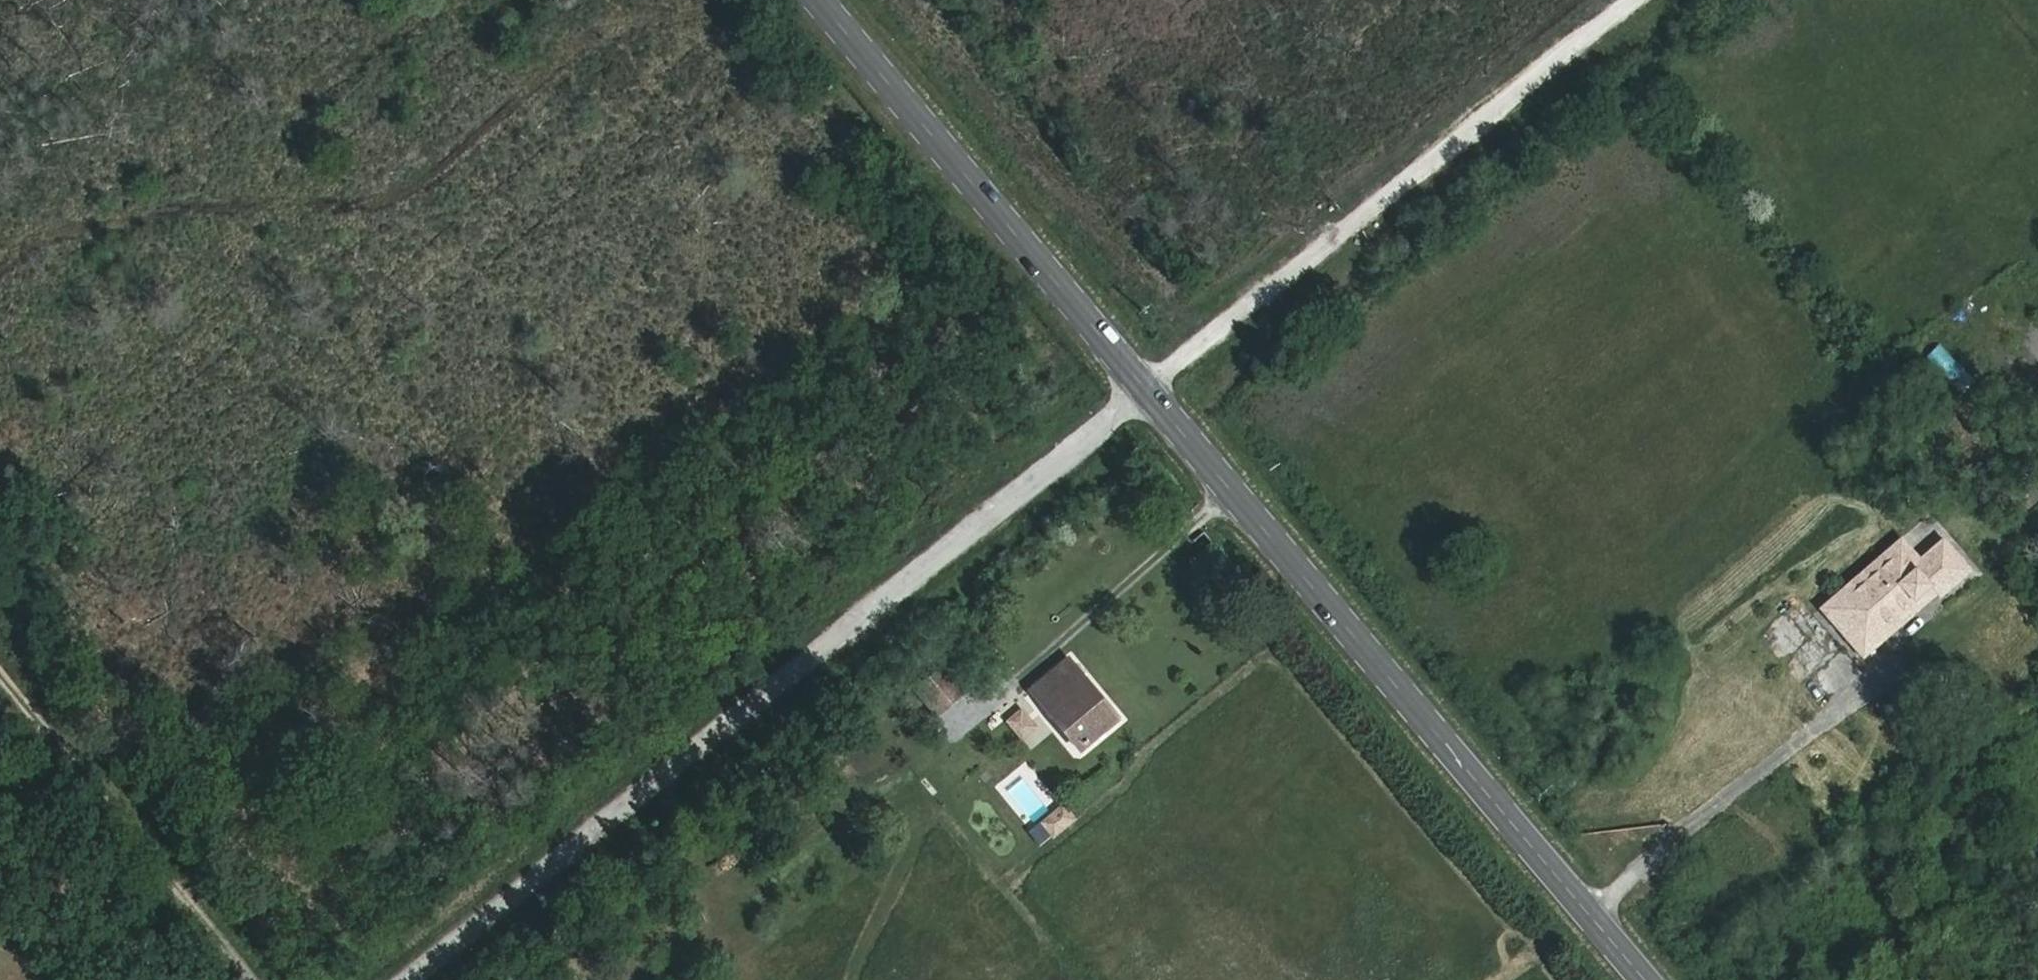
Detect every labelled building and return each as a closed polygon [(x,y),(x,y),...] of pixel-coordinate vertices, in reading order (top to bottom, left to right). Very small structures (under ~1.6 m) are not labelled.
[(1966,393),(1976,383),(1940,345),(1930,354),(1966,393)] [(1815,617),(1906,539),(1897,526),(1803,602),(1815,617)] [(1918,556),(1906,539),(1815,617),(1857,668),(1927,601),(1934,607),(1975,574),(1945,533),(1918,556)] [(941,667),(917,694),(943,715),(966,688),(941,667)] [(1106,767),(1139,737),(1088,678),(1052,708),(1106,767)] [(996,709),(978,685),(949,708),(968,732),(996,709)] [(1023,708),(1007,720),(1018,734),(1033,723),(1023,708)]
